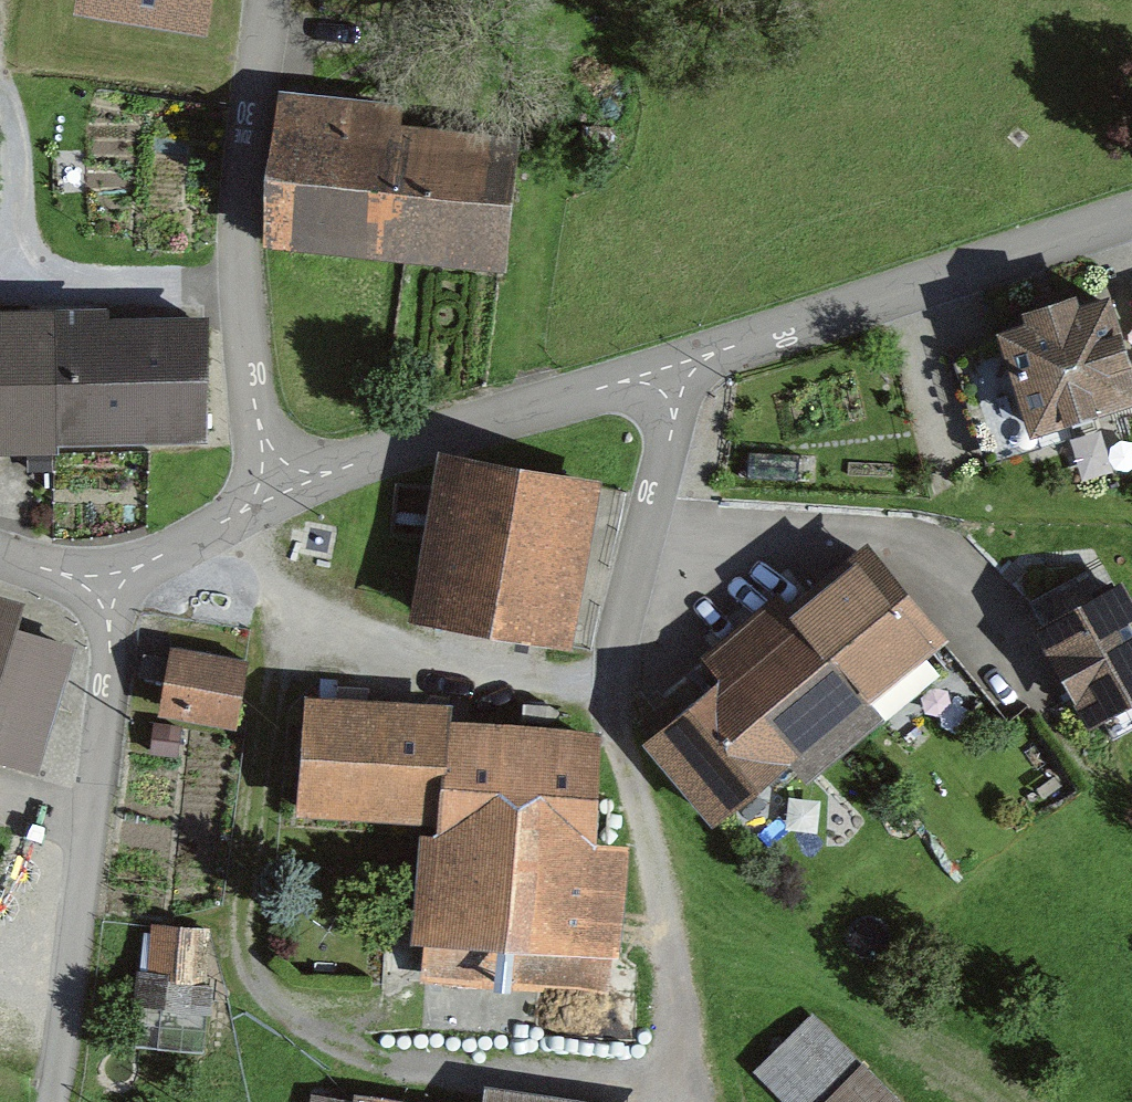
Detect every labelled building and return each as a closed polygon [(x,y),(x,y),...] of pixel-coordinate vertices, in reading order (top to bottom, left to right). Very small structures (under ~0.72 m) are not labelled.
[(68,25),(201,47),(209,0),(72,0),(68,25)] [(262,253),(510,273),(523,114),(275,93),(262,253)] [(1112,309),(994,347),(1024,439),(1131,405),(1131,371),(1112,309)] [(50,471),(50,453),(206,454),(207,326),(0,325),(0,471),(50,471)] [(569,656),(601,488),(448,459),(416,628),(569,656)] [(957,663),(852,547),(709,675),(722,689),(645,757),(716,836),(787,772),(809,796),(957,663)] [(1121,593),(1035,641),(1091,741),(1131,718),(1131,612),(1121,593)] [(38,760),(75,651),(15,630),(22,610),(0,603),(0,747),(38,760)] [(245,662),(171,651),(160,720),(233,732),(245,662)] [(451,713),(301,700),(291,821),(421,833),(410,953),(431,955),(429,981),(613,998),(626,854),(587,850),(597,745),(449,732),(451,713)] [(196,1036),(214,927),(159,918),(141,1026),(196,1036)] [(822,1021),(765,1081),(787,1101),(908,1101),(822,1021)] [(483,1091),(482,1101),(551,1101),(483,1091)]
